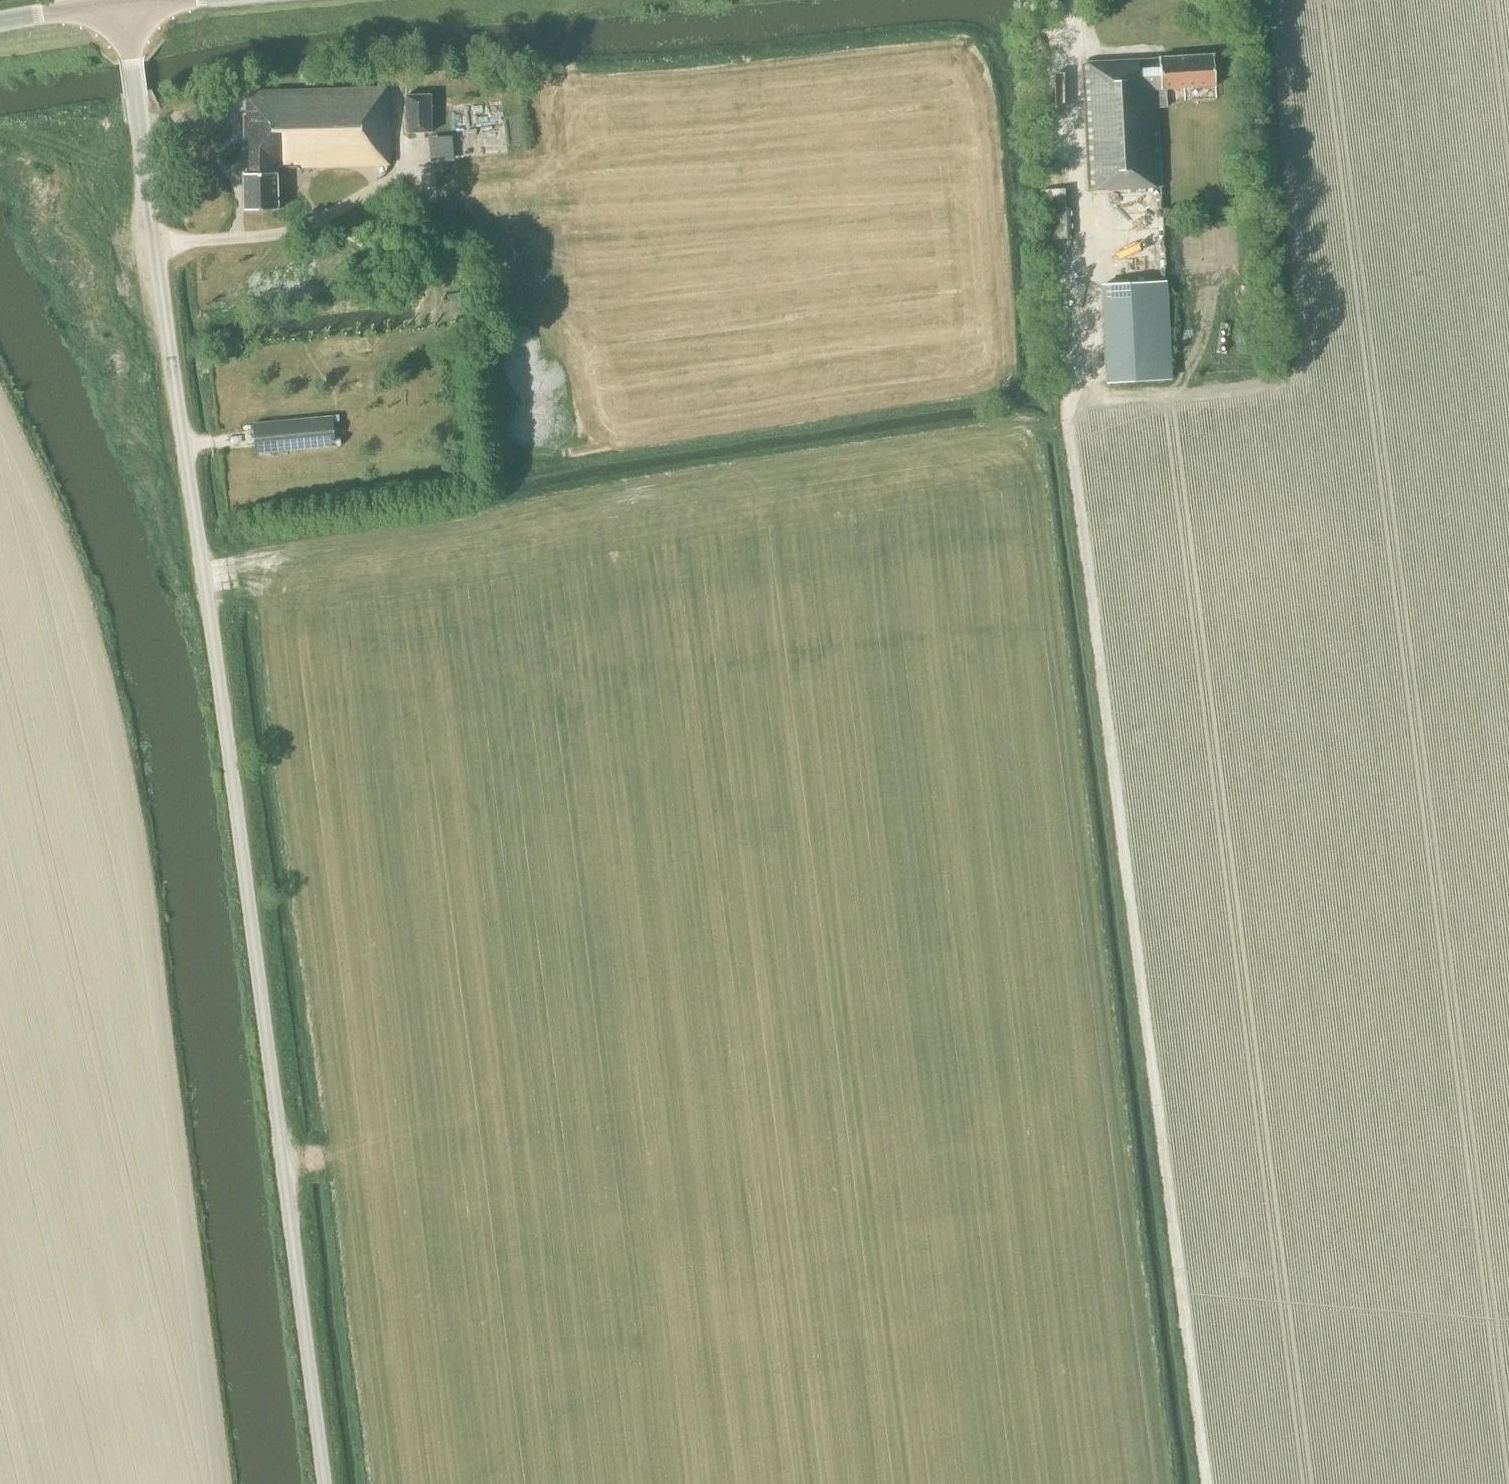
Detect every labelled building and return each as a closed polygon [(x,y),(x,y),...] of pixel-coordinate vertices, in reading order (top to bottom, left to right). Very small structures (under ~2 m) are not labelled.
[(1164,89),(1214,86),(1212,56),(1159,59),(1081,63),(1088,190),(1160,186),(1155,107),(1165,107),(1164,89)] [(388,164),(386,93),(386,92),(386,91),(386,90),(385,90),(384,89),(382,88),(245,92),(246,114),(243,114),(244,148),(245,148),(246,174),(243,174),(244,211),(278,210),(277,168),(301,167),(301,166),(388,164)] [(406,133),(431,132),(430,95),(405,96),(406,133)] [(458,135),(457,153),(471,153),(471,135),(458,135)] [(457,161),(456,137),(434,138),(434,162),(457,161)] [(1040,165),(1044,240),(1067,239),(1065,189),(1059,189),(1058,164),(1040,165)] [(1172,380),(1167,281),(1100,284),(1105,383),(1172,380)] [(255,453),(335,446),(332,417),(252,424),(255,453)]
